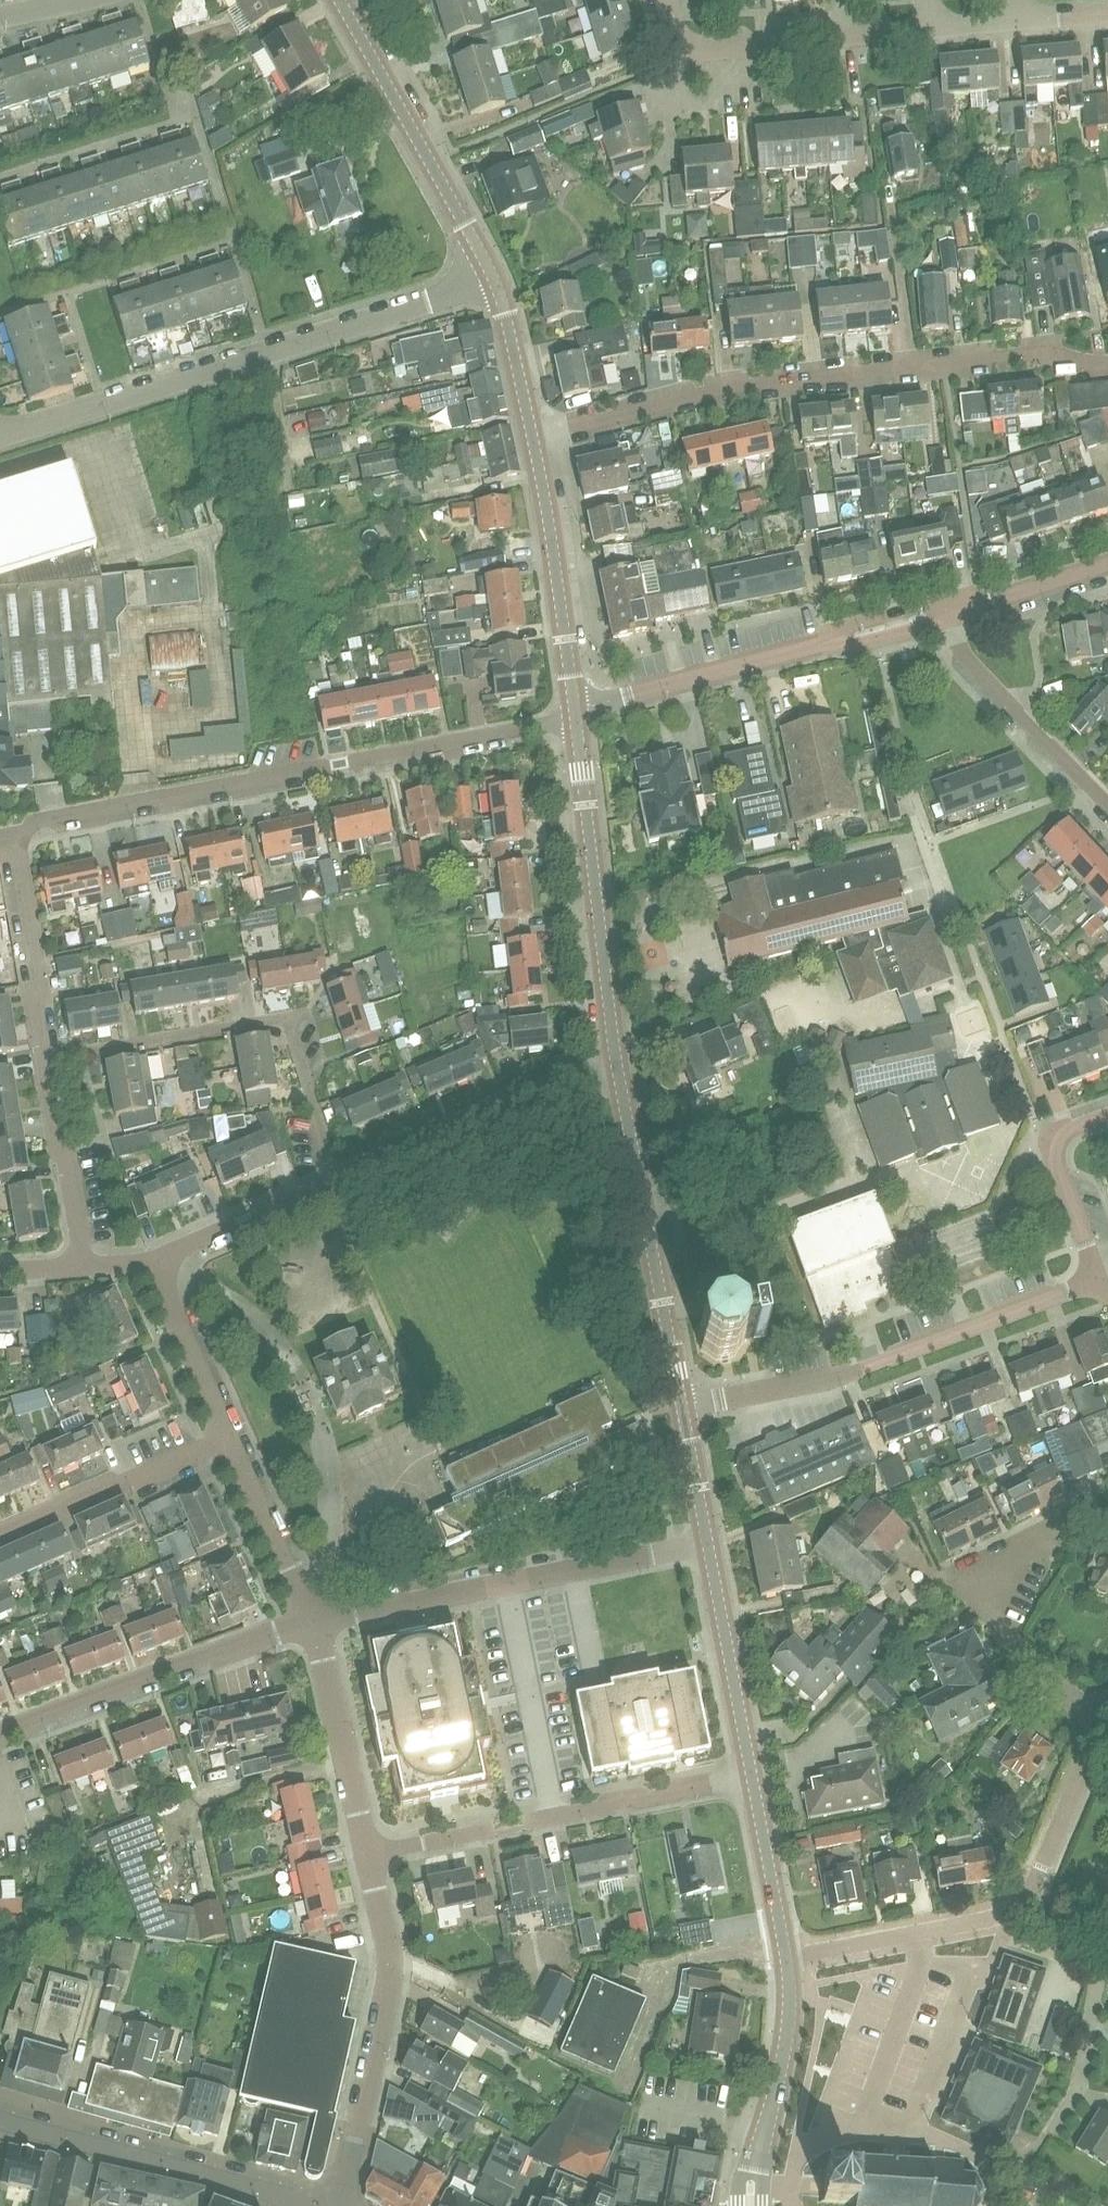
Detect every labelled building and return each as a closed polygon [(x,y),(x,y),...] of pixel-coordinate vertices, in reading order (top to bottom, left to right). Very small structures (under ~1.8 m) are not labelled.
[(208,20),(203,0),(182,0),(168,4),(175,29),(208,20)] [(237,5),(251,28),(286,7),(282,0),(246,0),(237,5)] [(472,1),(472,0),(434,0),(438,13),(472,1)] [(534,7),(534,10),(538,20),(567,11),(564,0),(560,0),(534,7)] [(593,32),(628,22),(622,0),(603,0),(585,5),(593,32)] [(477,17),(472,1),(438,13),(446,39),(468,33),(470,39),(493,32),(487,14),(477,17)] [(509,32),(539,23),(538,20),(534,10),(505,19),(509,32)] [(110,16),(128,72),(148,65),(135,23),(124,27),(119,13),(110,16)] [(105,32),(95,36),(108,78),(128,72),(110,16),(101,19),(105,32)] [(628,22),(593,32),(602,59),(636,49),(628,22)] [(542,32),(539,23),(509,32),(513,45),(542,35),(542,32)] [(108,78),(95,36),(84,39),(79,25),(70,28),(88,85),(108,78)] [(264,49),(276,71),(311,51),(297,27),(278,38),(271,28),(246,42),(254,56),(264,49)] [(61,31),(65,45),(55,48),(68,91),(71,101),(91,95),(88,85),(70,28),(61,31)] [(68,91),(55,48),(44,52),(40,39),(37,29),(28,32),(31,41),(30,41),(48,97),(68,91)] [(552,29),(542,32),(542,35),(546,46),(556,43),(552,29)] [(48,97),(30,41),(21,44),(26,58),(15,61),(28,104),(48,97)] [(1099,141),(1098,126),(1097,126),(1094,95),(1082,96),(1080,84),(1077,48),(1049,50),(1052,87),(1068,85),(1070,108),(1082,107),(1084,127),(1085,127),(1087,141),(1099,141)] [(1053,103),(1052,87),(1049,50),(1020,53),(1025,102),(1012,103),(1015,134),(1016,150),(1029,150),(1025,106),(1053,103)] [(0,51),(0,84),(8,110),(28,104),(15,61),(4,64),(0,51)] [(266,121),(316,93),(312,85),(326,78),(311,51),(276,71),(288,92),(276,100),(277,102),(260,112),(266,121)] [(461,88),(496,78),(488,51),(453,62),(461,88)] [(987,93),(987,102),(990,104),(995,103),(998,100),(998,91),(995,55),(967,58),(970,94),(987,93)] [(970,94),(967,58),(939,60),(941,80),(930,81),(929,61),(917,62),(919,85),(929,84),(932,113),(933,113),(938,142),(951,140),(946,111),(953,111),(952,96),(969,94),(970,94)] [(193,89),(210,79),(203,67),(188,75),(193,89)] [(562,94),(564,100),(592,88),(585,70),(557,82),(562,94)] [(511,99),(522,97),(517,75),(506,77),(511,99)] [(504,105),(496,78),(461,88),(470,115),(504,105)] [(534,106),(562,94),(557,82),(529,94),(534,106)] [(8,110),(0,84),(0,112),(8,110)] [(903,87),(875,92),(876,96),(879,111),(906,106),(903,87)] [(201,114),(205,111),(220,102),(214,91),(197,100),(201,114)] [(1094,95),(1097,126),(1098,126),(1107,125),(1107,110),(1107,94),(1094,95)] [(603,140),(644,127),(637,104),(635,104),(633,96),(616,101),(604,107),(606,112),(596,115),(599,126),(588,129),(592,143),(603,140)] [(1015,134),(1012,103),(999,104),(1002,135),(1015,134)] [(540,124),(546,138),(595,117),(590,104),(540,124)] [(849,122),(826,124),(830,167),(842,165),(843,179),(865,177),(862,139),(861,124),(849,125),(849,122)] [(830,167),(826,124),(802,126),(806,169),(830,167)] [(895,125),(883,127),(892,178),(918,174),(912,139),(898,142),(895,125)] [(805,169),(806,169),(802,126),(779,128),(783,171),(794,170),(795,181),(806,180),(805,169)] [(506,140),(513,156),(543,143),(536,127),(506,140)] [(650,150),(644,127),(603,140),(609,162),(614,175),(645,165),(641,153),(650,150)] [(226,128),(207,138),(212,153),(233,140),(226,128)] [(783,171),(779,128),(753,130),(757,173),(769,172),(769,181),(782,180),(781,171),(783,171)] [(169,134),(187,190),(207,184),(194,141),(182,145),(178,130),(169,134)] [(187,190),(169,134),(160,137),(164,151),(153,154),(167,196),(187,190)] [(167,196),(153,154),(143,157),(138,143),(129,146),(147,203),(167,196)] [(147,203),(129,146),(120,149),(125,163),(114,166),(127,209),(147,203)] [(272,182),(297,174),(300,173),(293,151),(285,153),(282,146),(269,151),(272,157),(265,160),(272,182)] [(729,148),(704,150),(709,193),(733,191),(729,148)] [(709,193),(704,150),(681,153),(683,175),(670,177),(672,207),(685,206),(685,195),(696,194),(697,207),(709,206),(709,193)] [(127,209),(114,166),(103,170),(99,155),(89,159),(107,215),(111,226),(130,220),(126,209),(127,209)] [(483,177),(498,217),(548,198),(533,158),(483,177)] [(107,215),(89,159),(80,162),(85,176),(74,179),(87,222),(107,215)] [(1005,180),(1017,178),(1016,163),(1011,163),(1004,172),(1005,180)] [(313,179),(294,186),(304,218),(314,214),(319,230),(328,227),(362,216),(345,164),(312,175),(313,179)] [(87,222),(74,179),(63,182),(59,168),(49,171),(67,228),(87,222)] [(67,228),(49,171),(40,174),(45,188),(34,192),(47,234),(67,228)] [(611,192),(623,202),(629,207),(645,186),(636,178),(627,190),(618,183),(611,192)] [(47,234),(34,192),(23,195),(19,180),(10,183),(28,240),(47,234)] [(10,183),(0,187),(5,201),(0,202),(0,225),(7,247),(28,240),(10,183)] [(863,226),(877,225),(874,195),(860,196),(863,226)] [(736,238),(751,237),(748,206),(734,207),(736,238)] [(748,206),(751,237),(764,236),(761,206),(748,206)] [(697,235),(719,234),(718,211),(696,212),(697,235)] [(959,247),(969,246),(964,217),(960,218),(959,211),(953,211),(954,219),(959,247)] [(826,219),(811,220),(812,231),(827,229),(826,219)] [(812,231),(811,220),(793,222),(795,233),(812,231)] [(877,262),(890,260),(885,230),(871,232),(877,262)] [(833,234),(834,245),(850,244),(849,233),(833,234)] [(634,235),(636,257),(665,255),(663,241),(647,242),(645,234),(634,235)] [(801,238),(803,268),(816,266),(814,237),(801,238)] [(790,269),(803,268),(801,238),(787,238),(790,269)] [(751,242),(752,253),(767,251),(767,241),(751,242)] [(960,273),(984,269),(982,246),(957,250),(960,273)] [(942,271),(957,270),(955,248),(939,249),(942,271)] [(1094,252),(1099,273),(1106,300),(1107,300),(1107,248),(1094,252)] [(712,281),(726,280),(722,249),(709,251),(712,281)] [(1048,285),(1054,321),(1089,315),(1080,259),(1046,265),(1044,251),(1024,254),(1030,288),(1048,285)] [(598,253),(575,264),(568,267),(574,279),(604,264),(598,253)] [(207,257),(226,314),(246,308),(233,265),(222,269),(217,254),(207,257)] [(226,314),(207,257),(198,260),(203,274),(192,278),(206,320),(226,314)] [(206,320),(192,278),(182,281),(177,267),(168,270),(186,327),(206,320)] [(186,327),(168,270),(159,273),(163,287),(152,290),(166,333),(186,327)] [(655,284),(654,272),(636,274),(637,286),(655,284)] [(999,293),(988,293),(990,326),(1022,323),(1020,291),(1014,292),(1013,272),(998,273),(999,293)] [(861,279),(862,289),(864,289),(868,331),(891,329),(886,286),(885,287),(884,276),(861,279)] [(948,328),(946,296),(945,277),(929,278),(931,297),(918,298),(921,330),(948,328)] [(137,279),(128,282),(146,339),(166,333),(152,290),(142,294),(137,279)] [(146,339),(128,282),(119,285),(124,300),(112,303),(125,346),(146,339)] [(864,289),(862,289),(850,291),(849,282),(838,284),(839,292),(844,334),(868,331),(864,289)] [(774,300),(779,342),(802,340),(798,297),(797,297),(796,286),(774,288),(775,300),(774,300)] [(540,294),(546,322),(562,319),(566,334),(585,328),(583,315),(582,315),(576,287),(540,294)] [(757,345),(750,302),(749,287),(724,290),(726,305),(730,347),(757,345)] [(819,337),(844,334),(839,292),(814,295),(819,337)] [(675,317),(687,315),(685,296),(673,298),(675,317)] [(662,299),(663,318),(675,317),(673,298),(662,299)] [(779,342),(774,300),(750,302),(757,345),(779,342)] [(10,342),(67,324),(64,315),(50,320),(47,308),(4,321),(10,342)] [(704,321),(676,324),(680,353),(708,349),(704,321)] [(492,347),(487,323),(458,329),(460,339),(445,343),(442,333),(399,342),(402,354),(405,366),(406,366),(463,353),(492,347)] [(69,334),(67,324),(10,342),(17,362),(59,349),(56,338),(69,334)] [(680,353),(676,324),(648,328),(651,356),(680,353)] [(579,355),(555,360),(562,397),(588,392),(588,391),(606,387),(601,359),(615,356),(609,327),(575,335),(579,355)] [(463,353),(406,366),(407,370),(418,367),(421,380),(451,373),(450,369),(465,366),(467,375),(496,369),(492,347),(463,353)] [(23,382),(79,364),(77,355),(63,359),(59,349),(17,362),(23,382)] [(82,373),(79,364),(23,382),(29,402),(72,389),(68,378),(82,373)] [(460,405),(502,396),(498,374),(470,379),(472,389),(455,392),(455,389),(419,395),(423,413),(460,405)] [(363,380),(350,383),(353,396),(366,393),(363,380)] [(1107,408),(1107,382),(1096,384),(1099,409),(1101,409),(1107,408)] [(1072,413),(1068,387),(1067,383),(1053,383),(1056,411),(1064,410),(1065,420),(1071,419),(1071,413),(1072,413)] [(1039,384),(1012,387),(1016,418),(1042,415),(1039,384)] [(1088,413),(1099,409),(1096,384),(1083,385),(1086,410),(1088,410),(1088,413)] [(1068,387),(1072,413),(1074,413),(1074,412),(1086,410),(1083,385),(1068,387)] [(1016,418),(1012,387),(986,389),(987,393),(959,395),(962,424),(989,420),(990,421),(1003,419),(1005,436),(1018,435),(1016,418)] [(507,420),(502,396),(460,405),(465,428),(507,420)] [(925,396),(898,399),(902,430),(928,427),(925,396)] [(902,430),(898,399),(871,402),(875,433),(876,433),(877,442),(902,440),(902,430)] [(852,405),(825,408),(828,439),(828,444),(839,443),(841,460),(857,458),(856,441),(855,436),(852,405)] [(828,439),(825,408),(798,411),(802,446),(828,444),(828,439)] [(1088,413),(1089,419),(1090,419),(1099,445),(1107,442),(1107,430),(1103,415),(1102,415),(1101,409),(1099,409),(1088,413)] [(310,428),(326,425),(323,413),(307,416),(310,428)] [(1086,449),(1099,445),(1090,419),(1089,419),(1077,424),(1086,449)] [(738,433),(744,461),(771,455),(765,427),(738,433)] [(496,450),(513,445),(510,428),(482,434),(483,443),(467,447),(466,444),(453,446),(457,463),(498,456),(496,450)] [(710,439),(716,467),(744,461),(738,433),(710,439)] [(343,453),(340,437),(312,444),(316,460),(343,453)] [(688,473),(716,467),(710,439),(682,445),(688,473)] [(498,456),(457,463),(441,467),(421,470),(425,493),(445,489),(444,478),(449,477),(450,481),(473,476),(472,470),(480,470),(480,471),(489,469),(491,479),(519,474),(513,445),(496,450),(498,456)] [(1046,447),(1034,452),(1038,465),(1050,460),(1049,457),(1062,454),(1059,445),(1047,449),(1046,447)] [(932,477),(946,475),(941,448),(929,450),(932,477)] [(362,479),(405,470),(400,449),(358,458),(362,479)] [(619,453),(576,462),(584,498),(627,489),(622,469),(640,465),(637,449),(619,453)] [(1038,465),(1034,452),(1008,460),(1013,474),(1038,465)] [(795,471),(799,498),(813,496),(813,497),(819,496),(818,485),(811,485),(806,453),(793,455),(795,471)] [(881,458),(868,459),(872,487),(885,485),(881,458)] [(859,489),(872,487),(868,459),(855,461),(859,489)] [(7,724),(11,724),(12,733),(52,729),(50,703),(90,699),(91,713),(113,711),(109,658),(119,658),(117,622),(126,610),(199,603),(196,569),(102,578),(93,549),(96,548),(71,467),(0,489),(0,724),(7,724)] [(653,492),(682,486),(679,471),(649,477),(653,492)] [(1084,518),(1074,489),(1070,480),(1046,489),(1060,526),(1084,518)] [(1074,489),(1084,518),(1107,510),(1107,506),(1099,480),(1074,489)] [(889,514),(885,485),(872,487),(876,515),(889,514)] [(685,501),(682,486),(653,492),(656,508),(685,501)] [(872,487),(859,489),(863,517),(876,515),(872,487)] [(1046,489),(1021,497),(1035,535),(1060,526),(1046,489)] [(762,490),(750,492),(755,512),(766,509),(762,490)] [(755,512),(750,492),(739,495),(743,515),(755,512)] [(1035,535),(1021,497),(1020,494),(995,502),(978,508),(989,541),(1007,535),(1009,543),(1035,535)] [(813,496),(799,498),(804,532),(817,531),(813,497),(813,496)] [(478,503),(479,517),(480,533),(510,531),(507,500),(477,503),(478,503)] [(453,520),(479,517),(478,503),(469,504),(469,503),(451,505),(453,520)] [(588,516),(593,544),(626,538),(626,540),(643,537),(642,523),(637,524),(634,507),(621,510),(588,516)] [(927,519),(913,521),(922,563),(948,558),(942,532),(959,529),(955,508),(944,511),(938,521),(932,522),(927,519)] [(756,520),(743,523),(746,534),(759,531),(756,520)] [(895,569),(922,563),(913,521),(886,527),(889,538),(895,569)] [(851,578),(843,539),(841,529),(816,534),(819,553),(818,553),(824,584),(851,578)] [(607,607),(704,587),(693,532),(631,545),(636,567),(607,574),(601,576),(607,607)] [(867,535),(843,539),(851,578),(877,573),(871,543),(869,543),(867,535)] [(474,555),(478,571),(504,565),(501,549),(474,555)] [(768,560),(775,593),(803,587),(797,555),(768,560)] [(739,566),(746,599),(775,593),(768,560),(739,566)] [(746,599),(739,566),(711,572),(718,605),(746,599)] [(456,610),(465,609),(519,602),(515,574),(485,579),(478,579),(480,596),(455,599),(456,610)] [(424,596),(448,593),(446,579),(422,582),(424,596)] [(704,587),(607,607),(614,638),(649,631),(647,622),(709,610),(704,587)] [(493,633),(523,629),(519,602),(465,609),(467,622),(483,619),(485,633),(493,632),(493,633)] [(428,613),(436,649),(472,645),(470,629),(442,633),(440,612),(428,613)] [(1065,631),(1070,663),(1105,658),(1103,642),(1103,641),(1107,640),(1107,614),(1102,614),(1102,616),(1086,618),(1087,627),(1065,631)] [(380,722),(409,716),(401,678),(405,678),(400,654),(397,655),(393,631),(365,637),(367,651),(387,648),(389,656),(386,656),(391,680),(375,683),(377,691),(375,692),(380,722)] [(208,668),(203,634),(156,641),(161,675),(208,668)] [(380,722),(375,692),(373,692),(371,685),(356,687),(351,663),(349,653),(348,654),(346,641),(337,643),(341,665),(346,690),(345,690),(352,727),(380,722)] [(492,673),(495,697),(532,692),(528,665),(526,665),(524,645),(490,650),(478,651),(478,650),(462,651),(465,680),(481,679),(481,676),(492,673)] [(401,678),(409,716),(437,711),(430,673),(414,676),(414,670),(410,652),(406,652),(400,654),(405,678),(401,678)] [(341,665),(329,668),(333,692),(318,694),(319,702),(318,702),(324,732),(352,727),(345,690),(346,690),(341,665)] [(154,683),(153,708),(166,708),(166,683),(154,683)] [(1100,685),(1066,723),(1083,738),(1102,716),(1107,721),(1107,692),(1100,685)] [(799,725),(782,729),(794,788),(790,789),(797,824),(858,811),(852,784),(846,785),(832,718),(815,722),(813,712),(797,716),(799,725)] [(0,724),(0,791),(13,790),(12,787),(29,786),(27,763),(11,764),(7,724),(0,724)] [(780,827),(788,826),(781,791),(773,792),(764,748),(724,756),(733,802),(736,801),(745,842),(782,835),(780,827)] [(675,749),(639,756),(640,760),(633,762),(640,797),(637,798),(647,845),(701,834),(689,782),(692,781),(688,763),(686,764),(683,751),(676,752),(675,749)] [(1015,754),(988,764),(999,796),(1027,786),(1015,754)] [(972,806),(999,796),(988,764),(960,774),(972,806)] [(944,816),(972,806),(960,774),(933,785),(944,816)] [(715,775),(699,779),(703,798),(719,794),(715,775)] [(489,793),(492,817),(519,813),(516,786),(499,788),(499,779),(482,780),(482,792),(489,793)] [(453,821),(472,819),(469,789),(450,790),(453,821)] [(409,828),(416,826),(419,841),(432,840),(441,838),(438,821),(431,791),(405,796),(409,812),(406,812),(409,828)] [(361,823),(364,839),(375,837),(377,846),(391,843),(389,833),(392,833),(385,800),(357,806),(361,823)] [(900,818),(896,801),(886,804),(889,821),(900,818)] [(366,848),(364,839),(361,823),(357,806),(329,812),(336,844),(340,844),(342,854),(356,851),(357,856),(367,855),(366,848)] [(519,813),(492,817),(495,842),(489,843),(490,856),(510,854),(509,842),(523,840),(519,813)] [(285,820),(292,853),(302,851),(304,861),(319,859),(316,848),(319,848),(312,815),(285,820)] [(459,820),(460,831),(473,830),(472,819),(459,820)] [(292,853),(285,820),(257,826),(264,859),(268,858),(269,870),(283,867),(281,855),(292,853)] [(945,822),(936,825),(939,833),(948,829),(945,822)] [(1089,844),(1069,823),(1047,844),(1042,848),(1054,861),(1059,856),(1067,865),(1089,844)] [(240,830),(212,836),(219,869),(231,867),(232,876),(246,874),(244,864),(247,863),(240,830)] [(219,869),(212,836),(185,842),(191,875),(196,874),(197,885),(211,882),(209,871),(219,869)] [(408,882),(419,880),(424,879),(417,842),(400,846),(408,882)] [(1107,866),(1107,864),(1089,844),(1067,865),(1073,871),(1068,876),(1080,888),(1084,884),(1087,886),(1107,866)] [(169,845),(141,851),(147,884),(158,882),(160,892),(174,890),(172,879),(175,878),(169,845)] [(483,856),(482,845),(467,847),(468,858),(483,856)] [(747,863),(743,846),(733,849),(737,865),(747,863)] [(147,884),(141,851),(113,857),(120,890),(123,889),(125,900),(129,899),(132,910),(152,906),(147,884)] [(724,915),(715,917),(718,929),(728,968),(842,938),(844,945),(846,951),(836,955),(854,1005),(886,993),(886,994),(895,990),(898,999),(912,994),(951,979),(929,920),(927,921),(925,913),(907,917),(899,884),(903,883),(895,851),(794,877),(792,870),(729,886),(734,903),(722,907),(724,915)] [(501,894),(528,890),(525,864),(511,865),(510,854),(490,856),(492,869),(498,869),(501,894)] [(330,859),(319,861),(326,895),(337,892),(330,859)] [(75,899),(74,899),(77,909),(101,904),(100,893),(102,893),(96,860),(68,866),(75,899)] [(459,862),(460,872),(478,870),(477,860),(459,862)] [(1047,865),(1035,877),(1043,886),(1055,874),(1047,865)] [(64,901),(74,899),(75,899),(68,866),(40,872),(47,904),(50,904),(52,915),(66,912),(64,901)] [(1107,906),(1107,866),(1087,886),(1088,887),(1083,892),(1093,903),(1087,909),(1095,917),(1096,918),(1097,917),(1107,908),(1107,906)] [(339,892),(361,887),(359,873),(341,876),(338,884),(339,892)] [(1064,882),(1055,874),(1043,886),(1051,895),(1064,882)] [(264,899),(261,888),(260,879),(259,877),(241,880),(245,903),(264,899)] [(498,920),(500,933),(520,931),(519,928),(533,927),(531,917),(528,890),(501,894),(504,920),(498,920)] [(268,910),(287,907),(284,891),(265,894),(268,910)] [(191,906),(188,893),(175,895),(178,909),(191,906)] [(1036,896),(1024,907),(1031,914),(1043,904),(1036,896)] [(231,917),(243,914),(241,903),(229,905),(231,917)] [(292,905),(295,921),(309,918),(307,903),(292,905)] [(199,904),(191,906),(192,915),(194,924),(203,922),(203,923),(218,920),(215,905),(200,908),(199,904)] [(115,913),(121,941),(137,937),(131,910),(115,913)] [(167,934),(160,912),(144,917),(151,939),(167,934)] [(107,944),(121,941),(115,913),(101,916),(107,944)] [(256,914),(240,917),(242,932),(258,929),(256,914)] [(1055,935),(1066,925),(1057,916),(1046,925),(1055,935)] [(1091,938),(1104,925),(1097,917),(1096,918),(1095,917),(1083,929),(1091,938)] [(473,922),(474,934),(487,932),(486,921),(473,922)] [(997,960),(1028,948),(1018,921),(986,933),(997,960)] [(173,930),(174,935),(176,945),(179,961),(188,959),(186,943),(187,942),(185,927),(173,930)] [(521,942),(520,931),(500,933),(501,945),(507,946),(510,970),(537,967),(534,940),(521,942)] [(168,946),(166,947),(169,963),(179,961),(176,945),(168,946)] [(997,960),(1007,987),(1038,976),(1028,948),(997,960)] [(313,958),(286,962),(291,988),(319,984),(317,970),(326,969),(324,949),(312,951),(313,958)] [(392,961),(390,954),(390,953),(367,960),(374,980),(391,974),(392,961)] [(61,989),(72,987),(69,973),(85,970),(82,954),(56,959),(61,989)] [(291,988),(286,962),(258,967),(257,960),(247,962),(250,981),(260,979),(262,993),(291,988)] [(114,980),(112,965),(100,967),(102,981),(114,980)] [(208,973),(212,1002),(238,997),(236,984),(245,982),(242,966),(233,967),(234,969),(208,973)] [(537,967),(510,970),(513,997),(507,997),(508,1008),(527,1006),(526,996),(540,994),(537,967)] [(367,1006),(355,970),(329,977),(332,986),(326,988),(335,1016),(361,1008),(367,1006)] [(208,973),(182,977),(186,1006),(212,1002),(208,973)] [(1048,1003),(1038,976),(1007,987),(1017,1015),(1048,1003)] [(186,1006),(182,977),(156,981),(160,1010),(186,1006)] [(135,1014),(160,1010),(156,981),(130,985),(130,984),(120,986),(122,1004),(133,1002),(135,1014)] [(855,1039),(844,1041),(855,1095),(866,1092),(868,1104),(858,1107),(880,1168),(915,1155),(917,1160),(966,1142),(964,1137),(996,1126),(999,1124),(978,1064),(955,1072),(950,1051),(953,1050),(947,1016),(923,1021),(922,1021),(912,994),(898,999),(908,1024),(910,1035),(857,1046),(855,1039)] [(116,997),(90,1001),(95,1030),(121,1025),(116,997)] [(12,1024),(8,998),(0,999),(0,1026),(12,1024)] [(95,1030),(90,1001),(64,1006),(69,1034),(95,1030)] [(735,1010),(741,1025),(751,1020),(758,1035),(752,1038),(760,1059),(777,1052),(755,1001),(735,1010)] [(361,1008),(335,1016),(344,1044),(347,1042),(357,1039),(359,1047),(360,1048),(378,1043),(375,1032),(369,1033),(361,1008)] [(456,1020),(464,1035),(477,1029),(470,1013),(456,1020)] [(1063,1023),(1059,1013),(1048,1018),(1051,1027),(1063,1023)] [(512,1043),(512,1050),(547,1047),(544,1019),(511,1022),(510,1015),(477,1018),(478,1026),(489,1053),(501,1048),(499,1044),(512,1043)] [(1085,1079),(1107,1071),(1107,1067),(1103,1053),(1107,1051),(1107,1023),(1106,1018),(1091,1023),(1096,1037),(1073,1045),(1085,1079)] [(0,1026),(0,1053),(16,1051),(12,1024),(0,1026)] [(716,1067),(746,1055),(734,1027),(677,1051),(692,1087),(693,1086),(698,1098),(725,1087),(716,1067)] [(828,1034),(814,1028),(808,1043),(822,1049),(828,1034)] [(838,1055),(847,1035),(832,1029),(823,1048),(838,1055)] [(241,1066),(270,1062),(266,1036),(237,1041),(241,1066)] [(392,1042),(397,1052),(407,1048),(402,1038),(392,1042)] [(357,1039),(347,1042),(350,1050),(359,1047),(357,1039)] [(443,1060),(454,1085),(481,1073),(476,1062),(484,1058),(476,1040),(467,1045),(468,1049),(443,1060)] [(1052,1065),(1060,1088),(1085,1079),(1073,1045),(1049,1054),(1044,1041),(1028,1047),(1037,1070),(1052,1065)] [(360,1066),(373,1060),(369,1051),(356,1057),(360,1066)] [(107,1063),(112,1089),(152,1082),(151,1077),(147,1056),(107,1063)] [(188,1060),(191,1077),(202,1075),(200,1058),(188,1060)] [(179,1079),(191,1077),(188,1060),(176,1062),(179,1079)] [(428,1097),(454,1085),(443,1060),(417,1072),(415,1067),(406,1071),(414,1089),(422,1084),(428,1097)] [(275,1089),(270,1062),(241,1066),(246,1094),(244,1094),(247,1107),(271,1103),(269,1090),(275,1089)] [(14,1093),(10,1067),(0,1069),(0,1095),(14,1093)] [(368,1093),(379,1118),(406,1106),(401,1095),(410,1091),(401,1073),(392,1077),(393,1082),(368,1093)] [(202,1075),(191,1077),(193,1093),(205,1091),(202,1075)] [(182,1095),(193,1093),(191,1077),(179,1079),(182,1095)] [(156,1110),(152,1082),(112,1089),(117,1116),(120,1115),(123,1133),(157,1126),(154,1110),(156,1110)] [(18,1119),(14,1093),(0,1095),(0,1122),(18,1119)] [(196,1096),(199,1109),(212,1106),(210,1093),(196,1096)] [(353,1129),(379,1118),(368,1093),(342,1104),(341,1099),(331,1103),(339,1121),(347,1117),(353,1129)] [(226,1118),(228,1132),(245,1130),(244,1116),(226,1118)] [(187,1121),(191,1143),(209,1140),(208,1132),(215,1131),(213,1120),(207,1120),(206,1118),(187,1121)] [(0,1122),(0,1149),(22,1145),(18,1119),(0,1122)] [(181,1144),(191,1143),(187,1121),(177,1122),(181,1144)] [(153,1148),(148,1130),(131,1135),(136,1153),(153,1148)] [(236,1147),(247,1174),(275,1161),(263,1135),(236,1147)] [(22,1145),(0,1149),(0,1185),(16,1182),(15,1173),(27,1171),(22,1145)] [(220,1186),(247,1174),(236,1147),(208,1159),(220,1186)] [(160,1167),(176,1205),(204,1193),(192,1166),(191,1167),(187,1156),(160,1167)] [(148,1217),(176,1205),(160,1167),(132,1179),(132,1184),(127,1188),(137,1218),(147,1214),(148,1217)] [(9,1189),(14,1215),(42,1211),(38,1184),(9,1189)] [(892,1247),(893,1246),(874,1194),(785,1226),(804,1278),(806,1278),(823,1326),(867,1310),(863,1302),(906,1286),(892,1247)] [(106,1238),(122,1237),(120,1205),(105,1206),(106,1238)] [(42,1211),(14,1215),(18,1241),(47,1237),(42,1211)] [(126,1313),(115,1288),(104,1292),(102,1286),(82,1295),(90,1312),(91,1312),(97,1325),(126,1313)] [(6,1335),(18,1334),(18,1331),(16,1302),(0,1303),(0,1336),(6,1335)] [(137,1339),(126,1313),(97,1325),(110,1357),(129,1349),(126,1343),(137,1339)] [(744,1342),(744,1341),(752,1340),(753,1341),(765,1339),(762,1318),(749,1320),(750,1326),(742,1327),(741,1324),(726,1313),(708,1316),(697,1331),(700,1349),(715,1360),(733,1357),(744,1342)] [(39,1316),(41,1342),(42,1350),(55,1345),(55,1341),(53,1315),(39,1316)] [(28,1343),(41,1342),(39,1316),(26,1317),(28,1343)] [(1091,1413),(1106,1407),(1105,1403),(1098,1384),(1107,1380),(1107,1347),(1102,1333),(1074,1344),(1086,1375),(1089,1374),(1092,1383),(1082,1387),(1091,1413)] [(372,1341),(357,1347),(352,1336),(323,1348),(328,1360),(314,1366),(336,1416),(351,1410),(356,1421),(384,1409),(379,1397),(394,1391),(372,1341)] [(19,1348),(7,1349),(9,1365),(21,1364),(21,1348),(19,1348)] [(1035,1358),(1053,1410),(1064,1406),(1055,1381),(1071,1376),(1061,1349),(1035,1358)] [(114,1364),(127,1395),(157,1383),(145,1358),(135,1362),(133,1357),(114,1364)] [(1037,1416),(1053,1410),(1035,1358),(1008,1368),(1018,1395),(1031,1390),(1033,1399),(1032,1400),(1037,1416)] [(51,1366),(55,1379),(66,1375),(61,1362),(51,1366)] [(87,1387),(92,1384),(103,1379),(98,1367),(81,1374),(87,1387)] [(968,1383),(977,1410),(980,1418),(982,1417),(989,1437),(999,1433),(989,1406),(1004,1400),(994,1373),(968,1383)] [(86,1392),(80,1376),(62,1384),(68,1399),(86,1392)] [(168,1408),(157,1383),(127,1395),(128,1397),(118,1402),(125,1416),(128,1415),(135,1429),(141,1427),(141,1428),(160,1419),(157,1413),(168,1408)] [(977,1410),(968,1383),(941,1393),(951,1420),(977,1410)] [(1080,1417),(1091,1413),(1082,1387),(1070,1391),(1079,1413),(1080,1417)] [(27,1396),(32,1413),(49,1408),(44,1391),(27,1396)] [(431,1516),(445,1547),(574,1488),(576,1493),(590,1486),(594,1494),(646,1471),(637,1422),(603,1437),(600,1430),(610,1426),(594,1391),(554,1410),(558,1419),(445,1471),(456,1496),(447,1500),(450,1508),(431,1516)] [(928,1398),(902,1408),(921,1461),(932,1457),(926,1439),(927,1439),(924,1430),(938,1425),(928,1398)] [(1107,1411),(1106,1407),(1091,1413),(1080,1417),(1082,1421),(1080,1422),(1093,1447),(1107,1441),(1107,1411)] [(910,1465),(921,1461),(902,1408),(875,1417),(885,1444),(899,1439),(902,1448),(903,1447),(910,1465)] [(1018,1415),(1026,1437),(1037,1433),(1029,1411),(1018,1415)] [(101,1420),(111,1441),(123,1436),(114,1415),(101,1420)] [(1015,1442),(1026,1437),(1018,1415),(1006,1419),(1015,1442)] [(875,1463),(855,1417),(798,1441),(793,1429),(740,1452),(735,1464),(745,1487),(758,1492),(765,1510),(875,1463)] [(66,1438),(78,1464),(103,1453),(98,1442),(105,1439),(97,1420),(90,1424),(91,1427),(66,1438)] [(1077,1453),(1093,1447),(1080,1422),(1079,1422),(1067,1426),(1077,1453)] [(1065,1457),(1077,1453),(1067,1426),(1055,1431),(1065,1457)] [(1053,1461),(1065,1457),(1055,1431),(1043,1435),(1053,1461)] [(10,1453),(2,1437),(0,1438),(0,1458),(10,1453)] [(52,1475),(78,1464),(66,1438),(41,1449),(40,1445),(33,1448),(42,1468),(48,1465),(52,1475)] [(1016,1462),(1022,1460),(1015,1445),(1005,1450),(1006,1452),(1011,1462),(1015,1460),(1016,1462)] [(974,1458),(981,1474),(995,1467),(988,1452),(974,1458)] [(28,1454),(3,1466),(15,1492),(39,1481),(28,1454)] [(92,1472),(114,1462),(111,1454),(89,1464),(92,1472)] [(892,1459),(876,1465),(885,1490),(901,1484),(892,1459)] [(1003,1495),(1016,1520),(1039,1509),(1022,1475),(1028,1472),(1022,1460),(1016,1462),(1015,1460),(1011,1462),(1014,1468),(1015,1469),(1008,1472),(1012,1480),(999,1486),(1003,1495)] [(15,1492),(3,1466),(0,1467),(0,1499),(15,1492)] [(1032,1480),(1028,1472),(1022,1475),(1039,1509),(1064,1497),(1051,1471),(1032,1480)] [(960,1505),(948,1479),(938,1483),(948,1505),(928,1515),(948,1554),(971,1542),(955,1508),(960,1505)] [(214,1513),(202,1487),(193,1492),(190,1486),(170,1495),(184,1526),(214,1513)] [(993,1514),(983,1493),(960,1505),(955,1508),(971,1542),(996,1530),(989,1516),(993,1514)] [(782,1508),(788,1520),(818,1507),(813,1495),(782,1508)] [(99,1509),(112,1538),(143,1524),(135,1506),(128,1508),(124,1498),(99,1509)] [(845,1514),(813,1549),(865,1596),(897,1561),(889,1553),(909,1531),(873,1499),(853,1521),(845,1514)] [(159,1517),(155,1507),(142,1512),(147,1523),(159,1517)] [(81,1552),(112,1538),(99,1509),(73,1521),(77,1530),(72,1533),(81,1552)] [(214,1513),(184,1526),(199,1557),(217,1549),(214,1543),(225,1538),(214,1513)] [(35,1537),(47,1564),(72,1552),(60,1526),(35,1537)] [(756,1567),(797,1559),(792,1530),(750,1538),(756,1567)] [(10,1548),(22,1575),(47,1564),(35,1537),(10,1548)] [(1094,1544),(1090,1560),(1097,1562),(1094,1572),(1090,1574),(1088,1581),(1090,1586),(1089,1589),(1094,1590),(1095,1594),(1103,1596),(1107,1594),(1107,1548),(1094,1544)] [(22,1575),(10,1548),(0,1553),(0,1585),(22,1575)] [(184,1565),(180,1555),(165,1562),(168,1572),(184,1565)] [(245,1583),(233,1557),(222,1562),(220,1557),(205,1564),(219,1594),(245,1583)] [(803,1588),(797,1559),(756,1567),(762,1596),(803,1588)] [(176,1604),(174,1599),(171,1590),(166,1577),(162,1565),(151,1569),(161,1597),(165,1609),(173,1606),(176,1604)] [(51,1571),(59,1587),(69,1583),(61,1567),(51,1571)] [(59,1587),(51,1571),(42,1576),(49,1592),(59,1587)] [(182,1571),(166,1577),(171,1590),(183,1585),(187,1584),(182,1571)] [(256,1608),(245,1583),(219,1594),(206,1599),(208,1604),(214,1615),(221,1631),(248,1620),(246,1613),(256,1608)] [(837,1600),(835,1586),(804,1591),(807,1605),(837,1600)] [(0,1594),(0,1595),(7,1611),(16,1607),(9,1591),(0,1594)] [(122,1606),(111,1610),(116,1625),(127,1621),(122,1606)] [(825,1645),(791,1683),(814,1703),(843,1670),(846,1673),(843,1675),(856,1686),(898,1638),(866,1609),(831,1649),(825,1645)] [(116,1625),(111,1610),(100,1614),(106,1629),(116,1625)] [(174,1612),(149,1621),(158,1647),(184,1638),(174,1612)] [(158,1647),(149,1621),(123,1630),(133,1657),(158,1647)] [(394,1637),(364,1643),(373,1684),(362,1686),(369,1718),(370,1718),(374,1738),(373,1738),(380,1770),(390,1768),(399,1809),(429,1802),(429,1801),(457,1795),(457,1796),(487,1790),(479,1749),(489,1747),(482,1715),(481,1715),(477,1696),(478,1695),(472,1663),(461,1665),(453,1624),(422,1630),(423,1632),(395,1638),(394,1637)] [(53,1632),(57,1647),(68,1642),(63,1628),(53,1632)] [(47,1651),(57,1647),(53,1632),(41,1636),(47,1651)] [(115,1633),(89,1643),(99,1669),(124,1660),(115,1633)] [(928,1657),(946,1691),(947,1692),(978,1675),(976,1671),(987,1666),(971,1634),(947,1647),(945,1641),(926,1651),(929,1656),(928,1657)] [(769,1663),(791,1683),(825,1645),(818,1639),(808,1650),(793,1636),(769,1663)] [(99,1669),(89,1643),(64,1652),(73,1678),(99,1669)] [(0,1652),(0,1668),(10,1665),(4,1650),(0,1652)] [(30,1665),(40,1691),(65,1681),(56,1655),(30,1665)] [(14,1700),(40,1691),(30,1665),(5,1674),(14,1700)] [(947,1692),(946,1691),(920,1704),(934,1732),(1003,1697),(987,1666),(976,1671),(978,1675),(947,1692)] [(881,1669),(865,1685),(888,1708),(899,1698),(888,1686),(893,1681),(881,1669)] [(608,1691),(573,1699),(578,1724),(585,1722),(591,1751),(584,1753),(589,1778),(625,1770),(626,1776),(673,1766),(672,1761),(707,1753),(702,1728),(695,1729),(689,1701),(696,1699),(691,1674),(655,1681),(654,1676),(607,1686),(608,1691)] [(222,1710),(230,1745),(294,1730),(286,1695),(222,1710)] [(205,1751),(230,1745),(222,1710),(197,1715),(201,1732),(188,1734),(192,1752),(204,1749),(205,1751)] [(1049,1749),(1025,1732),(1031,1724),(1019,1714),(999,1742),(991,1736),(976,1756),(998,1772),(1002,1764),(1027,1781),(1049,1749)] [(138,1728),(148,1755),(174,1745),(164,1719),(138,1728)] [(122,1764),(148,1755),(138,1728),(113,1738),(122,1764)] [(79,1750),(89,1776),(114,1766),(104,1740),(79,1750)] [(297,1764),(293,1748),(267,1754),(271,1770),(297,1764)] [(807,1819),(884,1804),(874,1749),(837,1755),(839,1766),(818,1770),(819,1775),(805,1778),(808,1792),(802,1793),(807,1819)] [(63,1786),(89,1776),(79,1750),(53,1760),(63,1786)] [(169,1754),(185,1793),(196,1789),(188,1766),(187,1766),(181,1750),(169,1754)] [(241,1766),(238,1752),(226,1754),(229,1769),(241,1766)] [(941,1763),(927,1774),(936,1784),(948,1772),(941,1763)] [(121,1772),(128,1791),(135,1789),(134,1785),(138,1783),(132,1768),(121,1772)] [(121,1794),(128,1791),(121,1772),(110,1775),(116,1792),(119,1791),(121,1794)] [(312,1814),(306,1788),(293,1791),(292,1782),(274,1785),(275,1797),(280,1796),(281,1802),(285,1820),(312,1814)] [(61,1794),(66,1810),(78,1806),(73,1790),(61,1794)] [(289,1859),(308,1855),(307,1852),(320,1849),(312,1814),(285,1820),(291,1845),(287,1846),(289,1859)] [(148,1815),(104,1832),(104,1834),(88,1840),(91,1849),(108,1842),(144,1937),(185,1943),(188,1917),(164,1913),(142,1856),(161,1848),(148,1815)] [(914,1817),(905,1819),(908,1832),(917,1830),(914,1817)] [(956,1830),(959,1847),(971,1845),(968,1828),(956,1830)] [(671,1854),(679,1896),(723,1888),(715,1845),(690,1850),(686,1829),(666,1832),(671,1854)] [(843,1845),(840,1829),(812,1834),(815,1850),(843,1845)] [(959,1847),(956,1830),(944,1832),(947,1849),(959,1847)] [(634,1874),(627,1841),(572,1852),(578,1885),(634,1874)] [(959,1847),(966,1885),(994,1880),(988,1850),(972,1853),(971,1845),(959,1847)] [(966,1885),(959,1847),(947,1849),(949,1858),(933,1861),(939,1891),(966,1885)] [(881,1901),(894,1899),(896,1904),(907,1901),(906,1897),(909,1896),(907,1883),(920,1881),(914,1848),(897,1851),(900,1863),(887,1867),(875,1869),(881,1901)] [(303,1896),(331,1890),(325,1863),(310,1866),(308,1855),(289,1859),(293,1873),(298,1872),(303,1896)] [(828,1894),(831,1911),(832,1910),(833,1915),(845,1912),(845,1908),(863,1905),(858,1872),(856,1873),(853,1862),(835,1865),(834,1857),(816,1859),(823,1894),(828,1894)] [(514,1904),(539,1898),(545,1930),(573,1925),(566,1885),(552,1887),(550,1877),(545,1878),(541,1858),(506,1865),(514,1904)] [(186,1871),(187,1900),(214,1899),(213,1870),(186,1871)] [(434,1911),(472,1904),(475,1920),(494,1917),(489,1884),(472,1886),(469,1873),(428,1881),(434,1911)] [(180,1878),(164,1879),(165,1907),(181,1906),(180,1878)] [(336,1916),(331,1890),(303,1896),(309,1921),(303,1922),(305,1933),(324,1929),(322,1919),(336,1916)] [(229,1896),(232,1909),(244,1906),(242,1899),(236,1895),(229,1896)] [(0,1901),(0,1915),(32,1913),(32,1900),(0,1901)] [(193,1907),(202,1941),(227,1936),(220,1902),(193,1907)] [(633,1934),(648,1931),(643,1912),(629,1915),(633,1934)] [(598,1947),(593,1918),(576,1921),(582,1950),(598,1947)] [(681,1925),(684,1946),(712,1942),(708,1920),(681,1925)] [(322,2174),(322,2172),(335,2118),(333,2118),(355,2024),(342,2021),(355,1965),(273,1946),(248,2054),(242,2080),(238,2098),(244,2100),(246,2103),(252,2106),(256,2106),(259,2103),(269,2105),(263,2129),(261,2129),(257,2147),(259,2148),(255,2164),(270,2167),(270,2168),(281,2171),(281,2170),(295,2173),(297,2162),(305,2164),(304,2169),(304,2171),(304,2172),(305,2173),(306,2175),(306,2176),(308,2177),(309,2178),(310,2179),(312,2179),(313,2179),(315,2179),(316,2179),(318,2178),(319,2177),(320,2176),(321,2175),(322,2174)] [(498,1965),(512,1962),(509,1948),(501,1950),(496,1957),(498,1965)] [(1045,1972),(1003,1958),(978,2032),(1019,2046),(1045,1972)] [(621,1974),(636,1980),(640,1970),(625,1963),(621,1974)] [(92,1978),(103,1980),(105,1972),(94,1969),(92,1978)] [(689,1970),(686,1988),(690,1989),(718,1993),(721,1974),(689,1969),(689,1970)] [(686,1988),(689,1970),(681,1972),(677,1998),(688,2000),(690,1989),(686,1988)] [(102,2002),(117,2006),(124,1976),(110,1972),(102,2002)] [(11,2056),(12,2056),(3,2086),(58,2102),(70,2061),(69,2060),(90,1985),(48,1974),(40,2006),(29,2003),(34,1987),(21,1983),(12,2013),(10,2012),(4,2033),(11,2036),(9,2049),(9,2051),(9,2052),(9,2053),(10,2054),(11,2056)] [(559,1975),(545,2002),(557,2008),(565,2012),(579,1984),(559,1975)] [(559,2053),(613,2076),(645,2001),(592,1978),(559,2053)] [(697,1997),(690,2051),(728,2057),(733,2025),(737,2025),(741,2003),(697,1997)] [(646,2044),(659,2007),(646,2003),(633,2039),(646,2044)] [(1044,2030),(1068,2038),(1076,2013),(1052,2005),(1044,2030)] [(557,2008),(553,2016),(561,2020),(565,2012),(557,2008)] [(104,2035),(111,2014),(100,2010),(93,2032),(104,2035)] [(466,2059),(479,2037),(518,2059),(519,2056),(523,2050),(524,2046),(482,2022),(475,2034),(433,2010),(427,2019),(424,2020),(420,2026),(421,2030),(420,2032),(466,2059)] [(126,2022),(121,2040),(113,2070),(96,2065),(85,2105),(174,2130),(185,2090),(150,2080),(158,2053),(162,2054),(169,2051),(173,2032),(162,2028),(161,2032),(126,2022)] [(176,2061),(188,2065),(195,2042),(183,2038),(176,2061)] [(414,2042),(401,2067),(431,2084),(432,2083),(451,2092),(464,2068),(433,2051),(432,2053),(414,2042)] [(947,2103),(941,2120),(982,2138),(1007,2148),(1039,2069),(974,2042),(947,2103)] [(242,2080),(248,2054),(237,2051),(230,2077),(242,2080)] [(194,2059),(188,2083),(177,2125),(192,2129),(191,2131),(201,2133),(202,2132),(217,2136),(228,2094),(200,2086),(206,2062),(194,2059)] [(390,2086),(383,2113),(409,2128),(422,2105),(390,2086)] [(610,2152),(620,2130),(619,2130),(627,2109),(578,2086),(560,2115),(530,2151),(528,2158),(557,2171),(559,2168),(597,2184),(610,2152)] [(484,2105),(454,2088),(445,2103),(476,2120),(484,2105)] [(434,2097),(428,2107),(450,2121),(457,2110),(445,2103),(434,2097)] [(1098,2110),(1075,2148),(1105,2166),(1107,2161),(1107,2116),(1098,2110)] [(514,2191),(529,2151),(501,2137),(474,2190),(467,2204),(466,2205),(506,2205),(514,2191)] [(419,2165),(381,2143),(374,2155),(371,2168),(375,2170),(366,2185),(366,2198),(381,2205),(397,2205),(419,2165)] [(596,2190),(590,2205),(709,2205),(713,2184),(716,2185),(720,2160),(702,2157),(704,2147),(694,2146),(693,2155),(675,2152),(674,2153),(621,2143),(621,2145),(616,2144),(596,2190)] [(35,2192),(43,2156),(44,2154),(10,2147),(1,2184),(34,2191),(35,2192)] [(824,2171),(824,2175),(823,2198),(823,2203),(854,2205),(981,2205),(982,2191),(974,2177),(961,2177),(962,2161),(945,2160),(932,2160),(932,2158),(929,2158),(929,2166),(907,2164),(908,2157),(904,2156),(903,2164),(884,2163),(884,2156),(881,2156),(880,2163),(859,2162),(859,2154),(856,2154),(854,2172),(824,2171)] [(35,2192),(34,2191),(31,2205),(79,2205),(84,2185),(87,2186),(91,2167),(43,2156),(35,2192)] [(439,2198),(436,2196),(445,2179),(419,2165),(397,2205),(434,2205),(439,2198)] [(463,2184),(470,2171),(458,2165),(452,2178),(454,2179),(463,2184)] [(127,2175),(101,2170),(93,2205),(121,2205),(127,2175)] [(596,2190),(556,2174),(543,2204),(530,2199),(527,2205),(590,2205),(596,2190)] [(152,2181),(127,2175),(121,2205),(146,2205),(152,2181)] [(474,2190),(463,2184),(454,2179),(449,2189),(448,2188),(442,2200),(439,2198),(434,2205),(466,2205),(467,2204),(474,2190)] [(146,2205),(173,2205),(177,2187),(152,2181),(146,2205)] [(1014,2196),(1029,2202),(1034,2191),(1019,2184),(1014,2196)] [(203,2192),(177,2187),(173,2205),(200,2205),(203,2192)] [(10,2191),(0,2189),(0,2205),(6,2205),(10,2191)]
